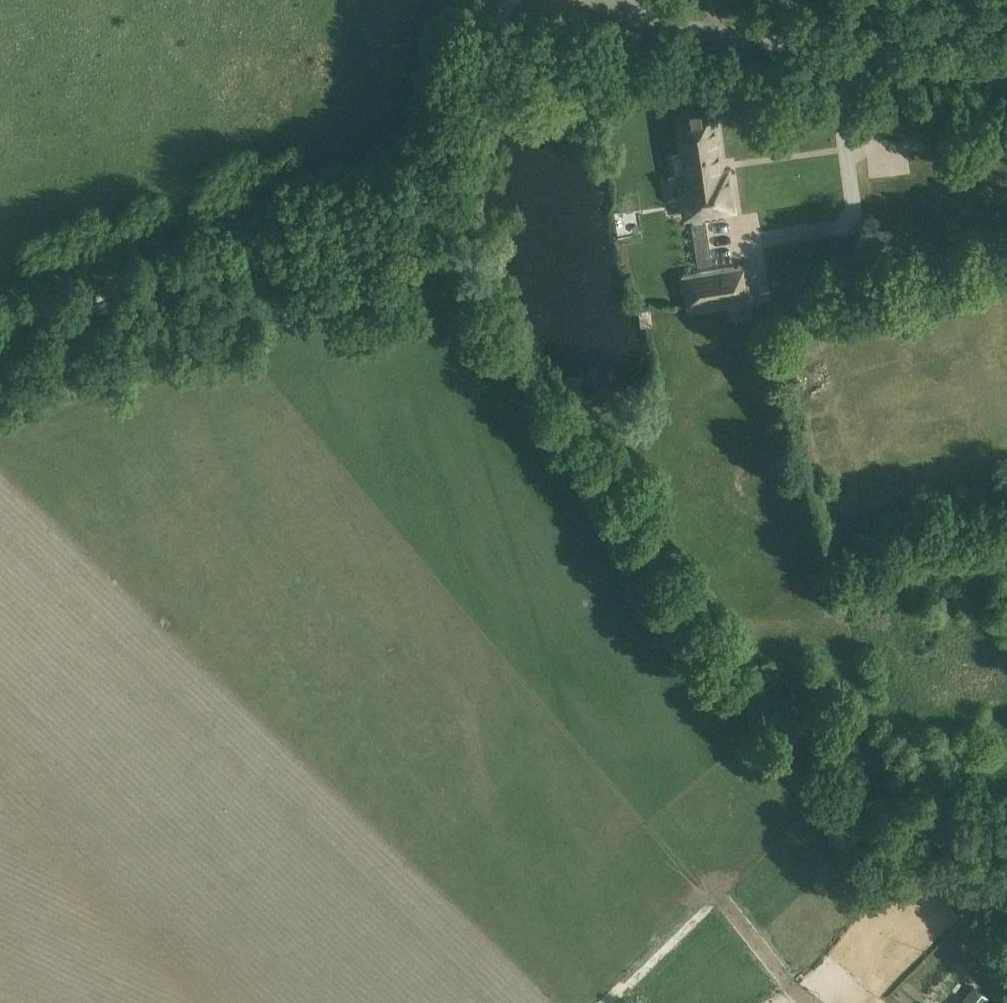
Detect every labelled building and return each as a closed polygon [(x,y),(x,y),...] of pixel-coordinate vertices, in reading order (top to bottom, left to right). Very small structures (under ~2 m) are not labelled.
[(676,113),(683,154),(672,155),(675,177),(668,178),(671,194),(682,193),(686,216),(733,208),(727,169),(721,170),(712,108),(676,113)] [(694,272),(681,273),(685,305),(750,296),(746,265),(694,272)] [(974,984),(959,1002),(985,1002),(990,996),(974,984)]
